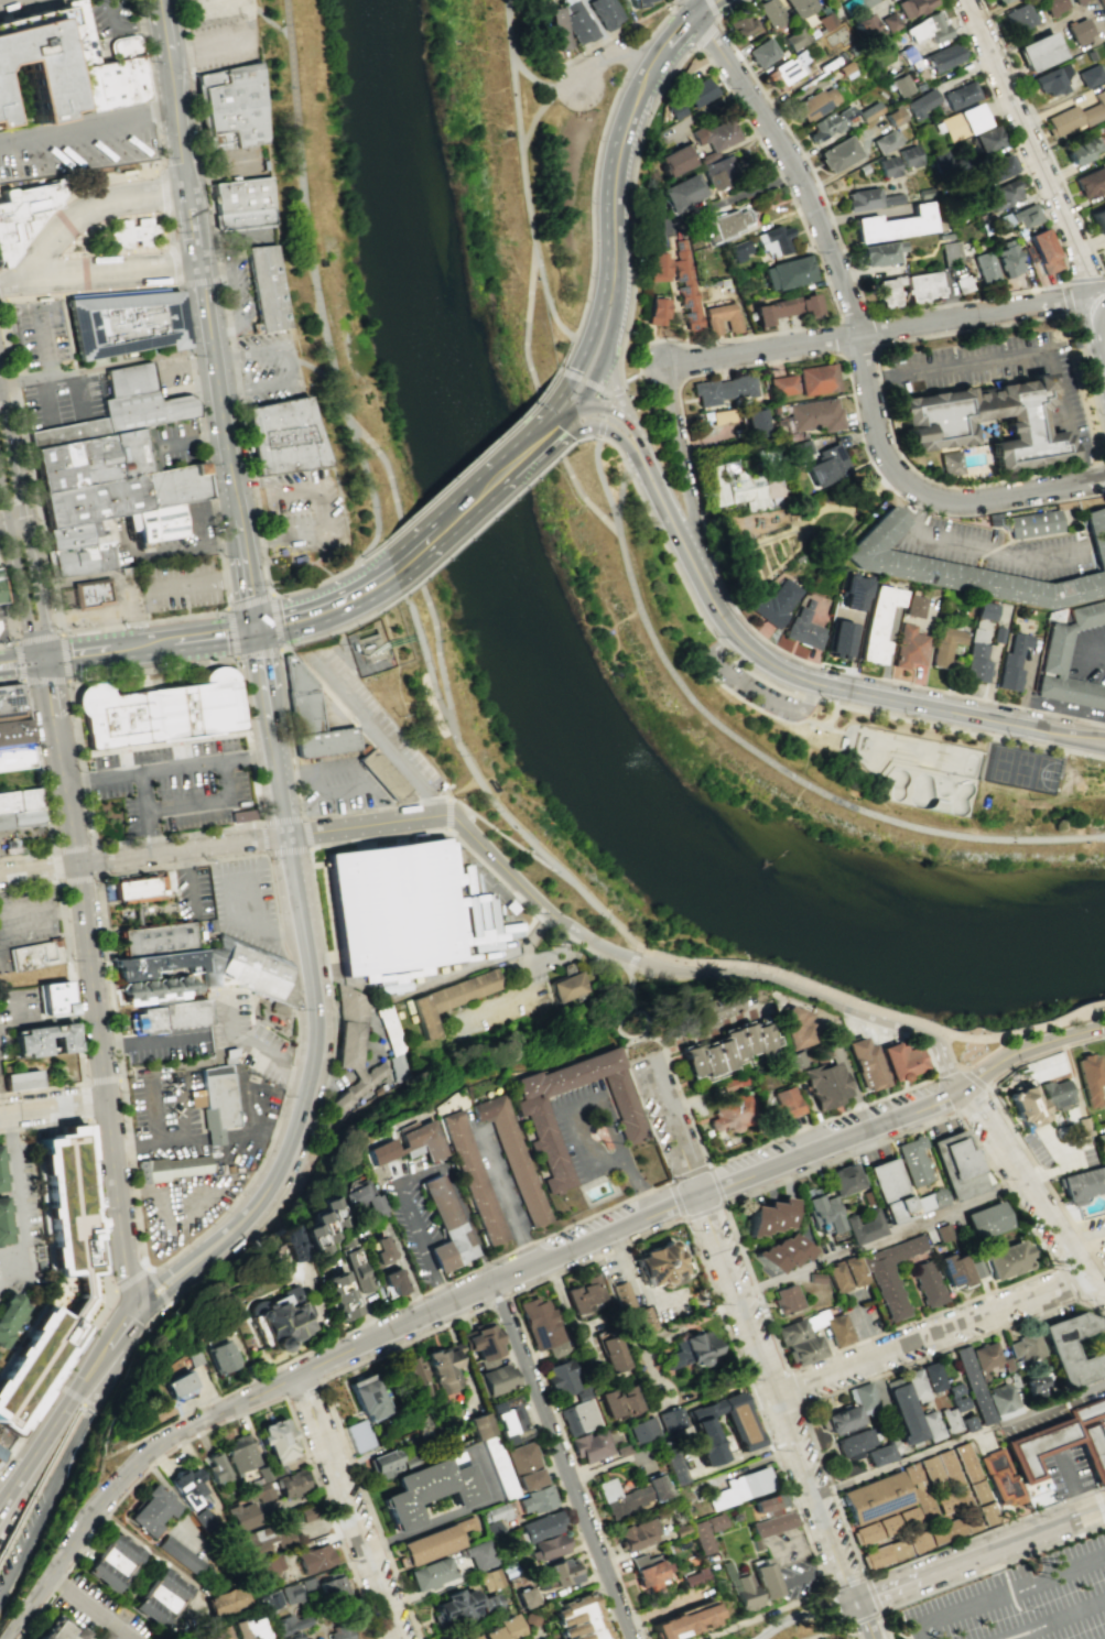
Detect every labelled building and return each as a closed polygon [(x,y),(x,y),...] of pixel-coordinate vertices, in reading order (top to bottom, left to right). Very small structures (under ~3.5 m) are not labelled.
[(138,43),(137,40),(131,39),(110,44),(112,58),(101,62),(85,0),(76,0),(63,3),(77,70),(140,57),(138,43)] [(565,28),(576,45),(585,42),(586,43),(597,36),(576,1),(576,0),(562,0),(563,4),(565,28)] [(604,33),(615,26),(614,24),(622,19),(612,0),(592,0),(586,3),(604,33)] [(626,1),(628,1),(630,10),(644,7),(643,2),(654,0),(625,0),(626,1)] [(755,4),(770,28),(786,18),(775,0),(762,0),(755,4)] [(797,19),(816,6),(813,0),(785,0),(797,19)] [(863,9),(875,0),(857,0),(863,9)] [(893,2),(903,18),(908,14),(910,18),(935,2),(934,0),(898,0),(893,2)] [(1064,54),(1104,38),(1104,0),(1042,0),(1064,54)] [(1025,1),(1001,12),(1011,33),(1036,21),(1031,11),(1029,12),(1025,1)] [(18,61),(31,123),(57,118),(56,112),(69,109),(52,29),(67,25),(63,4),(0,22),(0,64),(18,61)] [(562,8),(567,50),(553,51),(548,9),(562,8)] [(828,10),(836,22),(824,31),(815,18),(828,10)] [(726,21),(745,11),(755,29),(736,40),(726,21)] [(869,11),(853,22),(865,42),(881,32),(869,11)] [(879,19),(891,11),(900,25),(888,33),(879,19)] [(923,14),(901,29),(903,34),(907,33),(910,42),(928,34),(931,43),(949,35),(941,18),(938,19),(934,11),(923,14)] [(800,25),(782,37),(791,51),(809,40),(800,25)] [(1051,31),(1062,56),(1027,72),(1016,46),(1051,31)] [(746,51),(767,36),(779,54),(758,69),(746,51)] [(955,42),(920,57),(922,62),(927,59),(933,73),(963,58),(955,42)] [(787,59),(786,57),(770,67),(781,86),(805,70),(801,64),(809,59),(801,48),(790,55),(791,57),(787,59)] [(1091,48),(1084,52),(1088,61),(1095,57),(1091,48)] [(141,57),(76,72),(85,113),(147,100),(142,76),(144,76),(141,57)] [(848,59),(837,67),(842,75),(854,68),(848,59)] [(259,61),(262,104),(266,142),(260,143),(206,151),(204,137),(207,135),(199,86),(196,85),(194,75),(259,61)] [(1079,73),(1084,88),(1104,79),(1097,65),(1079,73)] [(1031,78),(1036,89),(1044,87),(1048,96),(1066,90),(1057,67),(1031,78)] [(890,80),(904,73),(913,90),(899,98),(890,80)] [(711,83),(717,93),(692,108),(681,90),(704,76),(709,84),(711,83)] [(972,79),(942,93),(950,110),(979,96),(972,79)] [(819,89),(789,108),(797,119),(800,117),(803,122),(838,100),(830,86),(821,91),(819,89)] [(932,86),(903,104),(913,121),(923,115),(922,111),(941,100),(932,86)] [(1053,138),(1083,124),(1085,128),(1104,119),(1103,113),(1104,112),(1104,88),(1093,94),(1097,101),(1076,111),(1074,105),(1044,118),(1053,138)] [(856,111),(863,122),(882,110),(876,100),(856,111)] [(678,101),(667,108),(673,120),(685,112),(678,101)] [(977,102),(932,122),(936,133),(943,130),(949,142),(987,124),(977,102)] [(896,104),(890,107),(891,108),(882,113),(890,127),(904,118),(896,104)] [(847,105),(832,113),(830,110),(809,122),(813,130),(806,134),(812,144),(847,122),(845,119),(855,113),(853,108),(851,109),(847,105)] [(689,131),(695,145),(705,141),(711,152),(715,150),(738,138),(728,118),(703,130),(701,124),(689,131)] [(994,124),(968,134),(976,154),(1001,144),(994,124)] [(890,128),(870,141),(879,154),(899,142),(899,141),(901,139),(896,129),(892,131),(890,128)] [(847,133),(817,152),(821,158),(817,159),(824,169),(826,167),(830,173),(860,154),(855,145),(857,144),(854,139),(852,140),(847,133)] [(1096,135),(1102,149),(1090,154),(1092,159),(1071,167),(1063,149),(1096,135)] [(682,143),(656,158),(665,177),(692,163),(682,143)] [(897,150),(902,166),(908,165),(909,167),(921,163),(914,144),(897,150)] [(944,149),(929,155),(935,169),(950,162),(944,149)] [(711,152),(698,158),(702,164),(718,155),(715,150),(711,152)] [(726,154),(701,166),(712,187),(736,175),(733,169),(738,166),(732,153),(727,155),(726,154)] [(1005,153),(975,166),(983,184),(1012,171),(1011,170),(1015,169),(1008,153),(1005,154),(1005,153)] [(893,154),(876,160),(881,177),(887,175),(888,177),(899,173),(893,154)] [(1104,165),(1104,167),(1104,188),(1098,189),(1101,192),(1092,196),(1090,194),(1082,196),(1073,178),(1104,165)] [(693,172),(705,194),(703,195),(704,197),(670,214),(667,206),(669,205),(660,188),(693,172)] [(214,227),(220,231),(274,226),(269,175),(264,176),(208,183),(214,227)] [(1014,176),(990,186),(994,195),(984,198),(989,210),(1009,203),(1008,200),(1021,195),(1014,176)] [(50,208),(56,207),(55,202),(62,194),(57,177),(51,180),(51,182),(10,191),(9,188),(7,188),(0,189),(0,199),(0,266),(4,265),(50,208)] [(846,193),(847,199),(843,200),(845,213),(903,202),(901,192),(879,196),(878,186),(849,191),(849,193),(846,193)] [(917,189),(918,199),(932,197),(930,187),(917,189)] [(854,218),(876,215),(877,220),(911,215),(909,204),(928,200),(932,230),(857,242),(854,218)] [(1032,203),(1007,214),(1011,221),(1017,219),(1020,229),(1040,220),(1032,203)] [(1088,213),(1104,205),(1104,233),(1098,237),(1088,213)] [(734,208),(701,220),(709,245),(733,236),(732,234),(744,229),(743,227),(749,224),(744,209),(735,211),(734,208)] [(1006,211),(989,219),(995,231),(1011,224),(1006,211)] [(156,217),(158,245),(137,247),(136,240),(130,240),(130,247),(116,248),(115,241),(109,242),(107,220),(128,219),(129,226),(136,226),(134,218),(156,217)] [(778,225),(754,235),(761,253),(768,251),(770,257),(789,249),(783,237),(790,234),(788,226),(780,229),(778,225)] [(1026,235),(1044,274),(1061,267),(1042,227),(1026,235)] [(684,237),(674,239),(676,250),(674,250),(675,259),(671,260),(672,264),(673,264),(675,276),(673,276),(676,291),(679,291),(681,303),(679,304),(680,307),(685,306),(686,312),(681,313),(682,317),(683,317),(686,334),(703,330),(684,237)] [(746,238),(727,246),(734,263),(744,260),(743,258),(745,257),(744,253),(751,250),(746,238)] [(1010,238),(999,242),(1001,249),(994,252),(996,258),(994,258),(998,272),(1000,271),(1003,278),(1020,271),(1016,260),(1019,259),(1016,250),(1015,250),(1010,238)] [(858,247),(862,267),(870,265),(881,263),(895,261),(893,251),(901,250),(900,240),(892,241),(891,240),(858,247)] [(953,241),(939,243),(942,265),(956,263),(953,241)] [(246,247),(275,243),(289,326),(260,333),(259,333),(256,313),(246,247)] [(986,250),(971,256),(983,286),(998,280),(986,250)] [(648,252),(649,281),(670,280),(669,273),(668,273),(668,257),(663,257),(663,251),(648,252)] [(761,268),(768,267),(767,264),(806,253),(813,280),(773,290),(773,287),(768,290),(761,268)] [(935,271),(903,275),(903,274),(891,275),(891,276),(875,280),(875,281),(874,281),(874,286),(877,286),(878,291),(875,291),(876,294),(877,294),(878,296),(876,296),(877,300),(878,300),(879,305),(880,305),(881,307),(886,306),(885,305),(888,304),(888,306),(895,305),(895,304),(897,304),(895,295),(898,294),(897,289),(896,289),(895,285),(903,284),(904,289),(901,289),(902,294),(904,293),(906,302),(908,302),(908,304),(916,303),(916,300),(918,300),(918,301),(922,301),(922,299),(924,299),(923,297),(938,295),(938,292),(940,292),(939,286),(938,286),(935,271)] [(951,279),(957,294),(972,287),(965,273),(951,279)] [(750,305),(755,326),(769,323),(768,317),(803,311),(804,316),(819,313),(814,292),(750,305)] [(65,304),(76,366),(155,348),(156,356),(188,351),(180,295),(65,304)] [(650,297),(648,324),(664,326),(665,317),(669,317),(670,305),(665,305),(667,299),(650,297)] [(702,307),(707,336),(721,333),(717,321),(725,318),(727,333),(739,330),(736,312),(734,313),(732,302),(702,307)] [(29,429),(53,578),(118,567),(110,516),(127,514),(130,530),(138,529),(140,543),(185,536),(180,502),(209,497),(203,462),(158,469),(157,461),(152,462),(148,441),(142,442),(141,435),(143,435),(141,425),(196,416),(193,394),(156,400),(150,361),(104,368),(109,398),(101,399),(103,418),(29,429)] [(797,369),(833,362),(837,390),(801,397),(797,369)] [(1072,459),(1069,441),(1065,442),(1064,434),(1059,434),(1059,430),(1042,433),(1038,410),(1043,409),(1043,405),(1050,404),(1048,395),(1051,394),(1048,377),(1044,377),(1043,371),(1026,375),(1027,380),(891,400),(895,416),(898,416),(900,425),(904,424),(906,428),(900,430),(902,442),(908,442),(910,449),(971,441),(968,424),(963,425),(963,421),(1005,414),(1006,421),(997,422),(999,434),(1006,433),(1007,437),(986,441),(988,459),(990,459),(993,473),(1072,459)] [(751,372),(755,395),(718,401),(719,404),(698,406),(696,394),(693,394),(691,383),(715,380),(715,382),(728,380),(727,376),(751,372)] [(795,392),(770,397),(768,378),(792,375),(795,392)] [(307,394),(329,465),(256,475),(243,408),(307,394)] [(838,406),(842,428),(821,432),(820,426),(790,431),(786,404),(834,398),(835,408),(838,406)] [(733,408),(711,412),(713,425),(735,422),(733,408)] [(761,408),(768,435),(749,439),(743,412),(761,408)] [(812,453),(808,439),(790,444),(794,458),(812,453)] [(835,442),(849,470),(814,487),(804,466),(820,458),(815,451),(835,442)] [(957,449),(938,453),(941,476),(962,473),(957,449)] [(778,463),(783,496),(769,498),(770,508),(744,512),(743,501),(711,506),(705,466),(723,464),(725,475),(762,469),(762,465),(778,463)] [(1081,513),(1104,507),(1104,595),(1046,610),(856,569),(841,555),(889,504),(909,525),(888,550),(1046,584),(1095,571),(1088,545),(1084,530),(1081,513)] [(1060,530),(1058,510),(996,519),(996,523),(1004,531),(1007,530),(1009,539),(1060,530)] [(842,575),(870,580),(866,601),(860,600),(858,610),(839,607),(842,596),(838,595),(842,575)] [(71,583),(75,610),(112,603),(107,576),(71,583)] [(783,577),(801,591),(783,614),(786,616),(776,629),(749,608),(759,595),(765,598),(768,593),(770,594),(783,577)] [(874,585),(903,591),(900,608),(888,606),(880,641),(887,642),(885,654),(882,653),(880,665),(857,660),(874,585)] [(907,595),(923,598),(920,619),(903,616),(907,595)] [(808,599),(814,603),(805,621),(824,629),(822,634),(824,636),(817,650),(783,637),(789,623),(790,625),(792,617),(794,618),(799,607),(804,609),(808,599)] [(979,601),(997,605),(994,621),(976,618),(979,601)] [(1050,617),(1036,702),(1104,716),(1104,690),(1069,682),(1075,637),(1104,629),(1104,605),(1050,617)] [(832,620),(854,625),(846,656),(825,652),(832,620)] [(901,622),(916,626),(913,633),(928,636),(922,665),(908,662),(906,670),(892,666),(901,622)] [(995,626),(1004,628),(1000,643),(992,641),(995,626)] [(378,627),(357,633),(367,665),(387,659),(378,627)] [(942,627),(965,631),(963,644),(951,642),(945,669),(930,665),(935,638),(939,639),(942,627)] [(973,628),(985,630),(982,644),(987,645),(984,660),(989,661),(985,683),(962,677),(973,628)] [(1012,632),(1031,637),(1028,648),(1022,647),(1017,669),(1021,670),(1017,693),(995,688),(1003,652),(1008,653),(1012,632)] [(357,750),(355,726),(323,730),(316,684),(291,656),(284,654),(296,759),(357,750)] [(243,729),(237,679),(232,673),(226,669),(219,666),(209,667),(202,676),(199,684),(109,696),(106,688),(99,685),(89,684),(79,688),(73,698),(75,710),(83,719),(86,751),(243,729)] [(34,749),(35,749),(31,719),(28,720),(23,685),(0,688),(0,773),(36,768),(34,749)] [(391,803),(408,790),(372,747),(356,761),(391,803)] [(15,828),(45,825),(45,821),(43,803),(40,803),(37,790),(19,792),(21,813),(13,814),(15,828)] [(20,812),(17,792),(0,794),(0,815),(20,812)] [(254,819),(253,809),(229,811),(230,821),(254,819)] [(0,817),(0,832),(15,829),(13,815),(0,817)] [(324,855),(342,976),(461,960),(444,838),(324,855)] [(171,899),(167,875),(115,882),(118,905),(171,899)] [(189,948),(186,922),(115,931),(118,957),(189,948)] [(290,1009),(284,963),(218,934),(219,951),(207,952),(208,970),(206,975),(206,985),(209,986),(209,989),(232,988),(290,1009)] [(7,948),(12,974),(64,964),(59,938),(7,948)] [(202,948),(204,970),(115,981),(111,958),(202,948)] [(581,967),(591,995),(559,1007),(548,981),(563,975),(563,965),(568,962),(574,966),(575,969),(581,967)] [(492,970),(500,989),(433,1014),(426,995),(492,970)] [(118,986),(197,975),(199,994),(120,1005),(118,986)] [(36,985),(40,1016),(73,1012),(69,980),(36,985)] [(335,1122),(393,1076),(384,1066),(369,1078),(364,1071),(368,1029),(370,1018),(367,1001),(338,988),(344,1025),(339,1073),(353,1073),(360,1084),(327,1111),(335,1122)] [(424,997),(440,1038),(425,1043),(410,1002),(424,997)] [(207,1025),(204,999),(126,1009),(130,1036),(207,1025)] [(777,1013),(792,1052),(814,1043),(809,1029),(812,1021),(808,1020),(811,1012),(798,1007),(797,1010),(781,1003),(777,1013)] [(375,1012),(391,1057),(405,1053),(389,1007),(375,1012)] [(675,1050),(685,1077),(698,1072),(700,1076),(729,1065),(727,1060),(752,1050),(755,1054),(768,1049),(758,1022),(746,1028),(744,1022),(713,1033),(715,1039),(693,1048),(692,1043),(675,1050)] [(21,1029),(72,1023),(75,1051),(17,1057),(14,1035),(21,1034),(21,1029)] [(847,1044),(864,1087),(868,1087),(869,1090),(888,1084),(873,1043),(866,1046),(863,1038),(847,1044)] [(892,1082),(898,1079),(900,1081),(903,1081),(907,1078),(908,1076),(916,1073),(917,1075),(928,1071),(919,1048),(914,1050),(913,1045),(906,1048),(903,1042),(898,1044),(897,1041),(879,1048),(892,1082)] [(548,1193),(542,1179),(549,1176),(538,1149),(531,1152),(528,1141),(533,1139),(524,1114),(519,1116),(512,1100),(516,1099),(508,1078),(531,1070),(533,1074),(602,1048),(614,1043),(648,1137),(624,1146),(614,1120),(617,1118),(600,1073),(541,1096),(542,1098),(574,1183),(560,1188),(561,1192),(553,1195),(552,1191),(548,1193)] [(788,1056),(793,1071),(806,1064),(801,1051),(788,1056)] [(391,1057),(402,1089),(416,1084),(405,1053),(391,1057)] [(1094,1055),(1097,1065),(1099,1065),(1102,1074),(1099,1075),(1102,1085),(1094,1086),(1099,1106),(1086,1109),(1073,1061),(1079,1060),(1077,1056),(1087,1054),(1087,1056),(1094,1055)] [(817,1112),(844,1103),(843,1098),(851,1095),(837,1061),(821,1067),(820,1063),(802,1070),(817,1112)] [(239,1129),(231,1065),(199,1070),(204,1109),(197,1109),(201,1132),(206,1132),(208,1147),(225,1144),(223,1131),(239,1129)] [(4,1075),(37,1071),(40,1086),(7,1090),(4,1075)] [(744,1074),(747,1085),(724,1093),(719,1082),(744,1074)] [(1046,1111),(1037,1085),(1047,1082),(1048,1085),(1065,1079),(1073,1101),(1046,1111)] [(1037,1099),(1046,1119),(1022,1129),(1019,1124),(1017,1125),(1016,1121),(1012,1124),(1008,1114),(1011,1111),(1007,1103),(1003,1101),(1006,1094),(1009,1095),(1014,1093),(1011,1087),(1023,1082),(1032,1101),(1037,1099)] [(803,1112),(793,1085),(773,1093),(778,1105),(769,1107),(776,1127),(789,1122),(787,1119),(803,1112)] [(716,1118),(709,1120),(708,1124),(711,1129),(715,1131),(728,1127),(730,1130),(734,1132),(739,1131),(744,1126),(758,1120),(748,1090),(712,1103),(716,1118)] [(550,1219),(501,1092),(468,1105),(475,1121),(480,1119),(481,1122),(488,1120),(530,1227),(550,1219)] [(507,1238),(458,1108),(437,1116),(487,1246),(507,1238)] [(1085,1117),(1091,1133),(1080,1137),(1074,1119),(1085,1117)] [(392,1150),(400,1147),(392,1128),(411,1120),(413,1125),(427,1118),(444,1157),(436,1160),(435,1157),(425,1161),(422,1151),(404,1159),(402,1152),(367,1166),(360,1149),(387,1137),(392,1150)] [(14,1435),(0,1425),(0,1371),(45,1305),(47,1300),(48,1294),(50,1291),(51,1284),(51,1278),(51,1274),(34,1139),(47,1138),(47,1135),(61,1132),(59,1126),(82,1124),(100,1273),(83,1274),(85,1296),(71,1320),(85,1328),(66,1360),(63,1358),(42,1389),(44,1391),(14,1435)] [(930,1142),(963,1129),(986,1188),(953,1202),(930,1142)] [(1092,1135),(1104,1132),(1104,1159),(1098,1161),(1092,1135)] [(897,1146),(913,1187),(933,1180),(921,1150),(928,1147),(923,1136),(897,1146)] [(866,1168),(888,1226),(914,1216),(892,1158),(866,1168)] [(826,1174),(836,1197),(864,1186),(854,1163),(826,1174)] [(1058,1177),(1104,1165),(1104,1191),(1080,1197),(1081,1203),(1075,1205),(1068,1206),(1066,1202),(1064,1203),(1058,1177)] [(436,1273),(458,1263),(459,1260),(475,1253),(438,1172),(416,1182),(442,1240),(425,1248),(436,1273)] [(359,1179),(367,1197),(372,1195),(381,1216),(362,1224),(354,1203),(338,1209),(331,1191),(359,1179)] [(815,1229),(820,1228),(822,1234),(830,1231),(833,1239),(845,1235),(830,1192),(820,1195),(816,1186),(802,1192),(815,1229)] [(943,1187),(914,1200),(920,1214),(949,1202),(943,1187)] [(293,1228),(304,1224),(301,1214),(313,1208),(308,1201),(324,1194),(337,1225),(325,1230),(328,1239),(316,1245),(318,1251),(305,1257),(293,1228)] [(751,1205),(763,1207),(765,1202),(778,1204),(779,1196),(793,1200),(789,1229),(780,1227),(780,1230),(774,1229),(774,1233),(766,1231),(765,1235),(760,1234),(759,1237),(751,1235),(750,1238),(746,1237),(751,1205)] [(972,1241),(1009,1227),(999,1202),(962,1215),(972,1241)] [(846,1218),(856,1244),(888,1231),(877,1205),(867,1209),(871,1219),(859,1224),(856,1215),(846,1218)] [(284,1223),(272,1233),(270,1237),(272,1242),(275,1242),(283,1262),(299,1253),(284,1223)] [(935,1228),(940,1242),(954,1237),(950,1223),(935,1228)] [(752,1256),(777,1274),(786,1263),(790,1268),(799,1258),(803,1261),(812,1250),(790,1233),(781,1242),(777,1239),(771,1246),(769,1244),(766,1248),(761,1245),(752,1256)] [(378,1235),(389,1259),(367,1269),(360,1255),(370,1250),(366,1240),(378,1235)] [(887,1323),(911,1314),(892,1266),(928,1251),(921,1235),(862,1258),(887,1323)] [(329,1242),(345,1236),(367,1288),(355,1293),(354,1290),(350,1291),(329,1242)] [(637,1253),(660,1245),(661,1244),(662,1242),(663,1242),(665,1241),(668,1242),(669,1244),(670,1246),(670,1248),(680,1274),(675,1277),(678,1282),(663,1288),(662,1285),(660,1287),(657,1285),(654,1284),(653,1283),(646,1285),(642,1278),(638,1280),(631,1260),(639,1258),(637,1253)] [(983,1256),(993,1280),(1030,1266),(1028,1259),(1031,1258),(1027,1245),(1022,1247),(1020,1241),(983,1256)] [(938,1258),(949,1288),(958,1284),(960,1288),(974,1282),(964,1255),(956,1257),(955,1252),(938,1258)] [(867,1281),(853,1285),(844,1261),(858,1256),(867,1281)] [(971,1262),(976,1278),(985,1274),(979,1259),(971,1262)] [(944,1301),(928,1260),(908,1268),(924,1309),(944,1301)] [(826,1268),(836,1293),(852,1287),(842,1261),(826,1268)] [(371,1272),(392,1264),(402,1291),(384,1298),(380,1285),(377,1287),(371,1272)] [(334,1271),(354,1314),(334,1323),(314,1280),(334,1271)] [(811,1273),(810,1282),(824,1283),(825,1274),(811,1273)] [(592,1274),(603,1304),(589,1310),(591,1314),(574,1321),(562,1291),(575,1285),(577,1293),(579,1292),(578,1288),(583,1285),(581,1279),(592,1274)] [(625,1281),(633,1303),(619,1309),(610,1285),(625,1281)] [(773,1300),(779,1316),(803,1307),(794,1283),(774,1291),(778,1299),(773,1300)] [(285,1284),(271,1292),(273,1296),(260,1304),(258,1303),(253,1302),(250,1303),(247,1304),(245,1307),(243,1311),(243,1314),(260,1348),(266,1346),(264,1348),(268,1354),(273,1356),(280,1353),(281,1347),(307,1334),(300,1320),(308,1314),(300,1298),(294,1301),(285,1284)] [(555,1322),(567,1352),(551,1357),(546,1346),(534,1352),(516,1304),(534,1296),(537,1302),(544,1300),(548,1310),(552,1307),(556,1322),(555,1322)] [(646,1305),(653,1329),(638,1335),(629,1311),(646,1305)] [(1061,1387),(1104,1371),(1104,1347),(1075,1358),(1068,1338),(1096,1327),(1093,1317),(1076,1311),(1038,1325),(1061,1387)] [(825,1320),(835,1348),(853,1342),(843,1313),(825,1320)] [(487,1318),(498,1345),(495,1346),(498,1355),(495,1356),(478,1363),(476,1364),(476,1361),(469,1364),(465,1352),(464,1352),(457,1334),(469,1329),(468,1326),(487,1318)] [(774,1329),(781,1347),(809,1337),(803,1320),(774,1329)] [(1032,1327),(1042,1356),(1019,1364),(1017,1356),(1011,1358),(1007,1345),(1016,1342),(1015,1338),(1022,1335),(1020,1332),(1032,1327)] [(673,1343),(704,1332),(707,1339),(709,1338),(715,1354),(667,1372),(661,1356),(675,1350),(673,1343)] [(596,1342),(615,1335),(627,1367),(608,1374),(596,1342)] [(787,1352),(791,1363),(794,1361),(795,1366),(825,1355),(817,1335),(788,1346),(790,1350),(787,1352)] [(203,1348),(223,1339),(224,1343),(226,1342),(235,1360),(232,1361),(235,1365),(215,1375),(203,1348)] [(458,1342),(462,1352),(452,1355),(456,1366),(448,1369),(451,1377),(456,1375),(459,1383),(454,1385),(455,1389),(441,1396),(436,1385),(433,1385),(421,1354),(436,1348),(436,1350),(458,1342)] [(993,1342),(1000,1363),(977,1371),(969,1350),(993,1342)] [(995,1421),(981,1426),(952,1350),(965,1345),(995,1421)] [(184,1355),(189,1367),(202,1361),(196,1349),(184,1355)] [(397,1363),(413,1356),(429,1394),(413,1401),(397,1363)] [(505,1363),(514,1387),(483,1399),(474,1375),(481,1371),(478,1363),(495,1356),(497,1365),(505,1363)] [(1009,1357),(1014,1370),(1007,1372),(1001,1359),(1009,1357)] [(575,1375),(568,1358),(545,1367),(549,1376),(544,1377),(551,1392),(554,1391),(556,1398),(577,1390),(572,1376),(575,1375)] [(920,1367),(935,1361),(945,1387),(930,1392),(920,1367)] [(918,1368),(929,1399),(917,1403),(914,1399),(912,1400),(901,1374),(918,1368)] [(185,1369),(193,1385),(193,1388),(193,1390),(192,1392),(181,1398),(176,1399),(174,1398),(172,1396),(167,1398),(160,1382),(185,1369)] [(367,1374),(384,1413),(365,1421),(362,1414),(358,1417),(345,1383),(367,1374)] [(1021,1381),(1038,1375),(1044,1391),(1041,1392),(1042,1397),(1029,1402),(1021,1381)] [(817,1417),(823,1431),(827,1429),(830,1436),(834,1434),(835,1436),(862,1425),(858,1417),(878,1409),(868,1382),(846,1390),(853,1407),(827,1415),(826,1413),(817,1417)] [(903,1382),(925,1437),(902,1446),(899,1437),(902,1435),(885,1389),(903,1382)] [(958,1382),(963,1392),(955,1394),(957,1398),(963,1396),(967,1408),(955,1412),(946,1387),(958,1382)] [(578,1387),(579,1391),(574,1393),(577,1400),(592,1394),(587,1383),(578,1387)] [(629,1386),(638,1410),(624,1415),(621,1412),(607,1418),(597,1394),(609,1390),(613,1397),(617,1394),(618,1397),(619,1397),(617,1390),(629,1386)] [(1009,1386),(1019,1412),(996,1421),(986,1394),(1009,1386)] [(757,1446),(738,1454),(733,1442),(732,1442),(719,1412),(703,1419),(719,1462),(700,1469),(690,1443),(696,1441),(684,1411),(736,1391),(757,1446)] [(1069,1409),(1097,1487),(1104,1484),(1104,1441),(1097,1420),(1104,1417),(1104,1395),(1069,1409)] [(487,1405),(511,1396),(516,1397),(518,1401),(517,1403),(529,1432),(528,1437),(502,1446),(496,1432),(499,1431),(495,1420),(492,1420),(487,1405)] [(557,1409),(589,1398),(599,1424),(567,1436),(557,1409)] [(676,1407),(683,1426),(663,1433),(656,1413),(676,1407)] [(952,1408),(960,1429),(947,1434),(939,1410),(944,1408),(945,1410),(952,1408)] [(919,1414),(933,1410),(943,1436),(929,1442),(919,1414)] [(484,1412),(492,1434),(475,1441),(467,1420),(484,1412)] [(424,1414),(432,1433),(418,1439),(411,1419),(424,1414)] [(651,1415),(659,1435),(633,1444),(627,1424),(651,1415)] [(971,1415),(975,1429),(964,1432),(960,1419),(971,1415)] [(1003,1442),(1020,1485),(1040,1477),(1032,1458),(1079,1440),(1069,1417),(1003,1442)] [(345,1425),(355,1452),(375,1444),(369,1430),(368,1431),(362,1418),(345,1425)] [(281,1419),(286,1432),(289,1431),(292,1439),(290,1440),(293,1450),(292,1451),(294,1455),(288,1457),(289,1461),(275,1466),(274,1463),(273,1464),(271,1458),(270,1458),(264,1445),(260,1446),(257,1439),(261,1436),(258,1428),(281,1419)] [(835,1441),(870,1428),(877,1445),(841,1457),(835,1441)] [(603,1429),(613,1453),(583,1465),(578,1456),(575,1457),(567,1440),(586,1433),(587,1436),(592,1434),(591,1433),(603,1429)] [(245,1433),(259,1465),(235,1475),(223,1446),(234,1442),(231,1439),(245,1433)] [(481,1440),(495,1435),(518,1495),(505,1500),(481,1440)] [(506,1450),(532,1440),(538,1454),(535,1455),(545,1483),(521,1493),(506,1450)] [(865,1452),(871,1467),(897,1457),(891,1442),(865,1452)] [(965,1442),(979,1477),(965,1483),(952,1446),(965,1442)] [(627,1443),(630,1452),(617,1456),(614,1448),(627,1443)] [(397,1448),(404,1468),(392,1473),(393,1475),(382,1480),(379,1472),(375,1474),(369,1458),(390,1450),(391,1451),(397,1448)] [(947,1448),(962,1484),(947,1489),(934,1453),(947,1448)] [(999,1448),(977,1456),(995,1504),(1003,1501),(1005,1508),(1019,1502),(999,1448)] [(402,1459),(405,1468),(426,1461),(423,1452),(402,1459)] [(215,1454),(228,1480),(216,1487),(214,1483),(212,1484),(204,1469),(209,1466),(205,1458),(215,1454)] [(933,1454),(947,1489),(931,1496),(918,1459),(933,1454)] [(481,1500),(467,1464),(449,1470),(444,1458),(392,1478),(398,1491),(379,1498),(393,1535),(420,1524),(413,1506),(448,1491),(456,1510),(481,1500)] [(900,1467),(914,1462),(935,1516),(921,1521),(900,1467)] [(269,1469),(272,1477),(285,1473),(282,1464),(269,1469)] [(266,1465),(271,1478),(261,1481),(256,1468),(266,1465)] [(191,1466),(201,1480),(198,1481),(206,1493),(194,1500),(198,1505),(187,1511),(167,1481),(191,1466)] [(724,1480),(762,1467),(769,1489),(734,1501),(735,1504),(713,1511),(707,1495),(726,1488),(724,1480)] [(273,1478),(299,1469),(307,1491),(290,1498),(289,1496),(281,1499),(273,1478)] [(838,1493),(897,1470),(910,1505),(852,1527),(838,1493)] [(664,1484),(670,1496),(652,1502),(650,1498),(643,1501),(644,1505),(608,1519),(594,1485),(611,1477),(618,1496),(644,1485),(643,1480),(659,1475),(662,1485),(664,1484)] [(965,1485),(973,1505),(987,1499),(979,1479),(965,1485)] [(268,1480),(274,1496),(259,1502),(257,1496),(243,1500),(240,1491),(268,1480)] [(526,1493),(548,1485),(555,1505),(533,1513),(532,1509),(523,1513),(518,1499),(528,1496),(526,1493)] [(162,1491),(169,1498),(167,1500),(177,1509),(169,1519),(163,1515),(154,1526),(158,1529),(148,1540),(124,1520),(144,1498),(141,1496),(150,1486),(160,1494),(162,1491)] [(949,1490),(956,1511),(971,1506),(963,1486),(949,1490)] [(932,1497),(940,1517),(954,1511),(946,1491),(932,1497)] [(748,1524),(765,1519),(762,1511),(752,1515),(749,1502),(778,1494),(782,1506),(773,1509),(776,1515),(784,1511),(790,1527),(754,1539),(748,1524)] [(250,1501),(259,1523),(235,1532),(225,1508),(237,1504),(238,1506),(250,1501)] [(486,1510),(507,1501),(512,1517),(502,1521),(501,1519),(499,1519),(498,1517),(489,1520),(486,1510)] [(974,1507),(982,1527),(996,1521),(988,1501),(974,1507)] [(297,1509),(302,1522),(318,1516),(314,1502),(297,1509)] [(913,1506),(896,1512),(902,1529),(920,1523),(913,1506)] [(202,1507),(216,1524),(205,1532),(192,1516),(202,1507)] [(520,1523),(557,1510),(562,1523),(557,1526),(560,1531),(527,1543),(520,1523)] [(958,1516),(965,1532),(978,1528),(973,1511),(958,1516)] [(725,1527),(707,1532),(714,1553),(698,1557),(687,1523),(719,1512),(725,1527)] [(474,1513),(479,1529),(458,1537),(462,1546),(400,1571),(396,1560),(402,1557),(397,1543),(474,1513)] [(876,1520),(881,1537),(900,1530),(893,1513),(876,1520)] [(924,1529),(931,1545),(963,1533),(957,1517),(924,1529)] [(651,1518),(658,1533),(652,1535),(654,1542),(625,1553),(616,1529),(629,1524),(629,1527),(651,1518)] [(498,1519),(503,1535),(490,1541),(484,1524),(498,1519)] [(874,1521),(880,1538),(858,1546),(853,1529),(874,1521)] [(283,1528),(290,1544),(274,1550),(271,1541),(263,1544),(267,1553),(247,1560),(238,1534),(270,1523),(272,1531),(283,1528)] [(685,1523),(689,1533),(676,1539),(673,1528),(685,1523)] [(906,1537),(923,1530),(929,1546),(911,1553),(906,1537)] [(112,1532),(142,1554),(110,1596),(80,1574),(112,1532)] [(533,1542),(561,1532),(567,1551),(540,1562),(533,1542)] [(164,1533),(204,1563),(195,1576),(154,1545),(164,1533)] [(886,1544),(891,1561),(909,1554),(903,1538),(886,1544)] [(457,1550),(487,1539),(497,1562),(475,1571),(469,1555),(461,1559),(457,1550)] [(326,1543),(294,1554),(302,1575),(334,1564),(326,1543)] [(862,1552),(868,1570),(889,1562),(882,1544),(862,1552)] [(279,1552),(284,1567),(277,1570),(278,1572),(260,1578),(253,1562),(279,1552)] [(654,1556),(663,1580),(658,1582),(661,1588),(648,1593),(644,1586),(638,1588),(628,1560),(641,1554),(643,1561),(654,1556)] [(404,1573),(445,1556),(453,1577),(412,1593),(404,1573)] [(762,1557),(773,1595),(759,1599),(748,1562),(762,1557)] [(571,1562),(578,1582),(566,1585),(565,1584),(554,1587),(553,1585),(539,1591),(531,1571),(563,1559),(565,1564),(571,1562)] [(514,1560),(519,1574),(506,1578),(501,1564),(514,1560)] [(745,1573),(757,1606),(738,1613),(721,1563),(727,1561),(732,1575),(740,1572),(740,1575),(745,1573)] [(161,1567),(191,1589),(160,1631),(131,1609),(139,1598),(138,1597),(155,1573),(156,1574),(161,1567)] [(476,1574),(495,1567),(501,1586),(485,1592),(481,1584),(479,1584),(476,1574)] [(702,1567),(706,1580),(684,1588),(680,1577),(694,1572),(694,1571),(702,1567)] [(508,1578),(510,1586),(524,1581),(521,1574),(508,1578)] [(303,1586),(306,1597),(319,1593),(325,1607),(347,1599),(340,1580),(317,1588),(316,1586),(318,1585),(316,1581),(303,1586)] [(531,1586),(538,1604),(522,1609),(516,1593),(531,1586)] [(282,1595),(288,1609),(305,1603),(300,1587),(282,1595)] [(204,1603),(213,1599),(212,1596),(227,1589),(228,1593),(241,1588),(247,1604),(210,1619),(204,1603)] [(440,1597),(461,1589),(463,1594),(469,1591),(472,1597),(477,1594),(479,1598),(495,1593),(499,1607),(448,1627),(446,1619),(437,1622),(431,1605),(442,1602),(440,1597)] [(603,1633),(604,1638),(565,1638),(567,1638),(566,1637),(559,1638),(555,1630),(564,1627),(564,1626),(555,1629),(550,1613),(559,1609),(556,1605),(564,1603),(565,1604),(570,1603),(570,1600),(588,1594),(593,1607),(592,1608),(593,1611),(594,1611),(596,1617),(593,1618),(595,1624),(596,1622),(600,1633),(603,1633)] [(259,1603),(266,1621),(286,1614),(279,1595),(259,1603)] [(714,1625),(676,1638),(652,1638),(648,1628),(673,1618),(672,1615),(706,1602),(714,1625)] [(523,1622),(526,1625),(527,1626),(530,1627),(532,1627),(534,1626),(537,1625),(538,1622),(539,1619),(539,1617),(538,1615),(535,1613),(533,1611),(531,1611),(528,1611),(526,1613),(524,1615),(523,1617),(523,1620),(523,1622)] [(273,1621),(280,1637),(313,1622),(308,1614),(293,1620),(290,1614),(273,1621)] [(509,1615),(491,1621),(498,1638),(506,1638),(506,1637),(508,1636),(509,1638),(518,1636),(509,1615)] [(51,1617),(34,1638),(80,1638),(51,1617)] [(328,1638),(354,1638),(346,1618),(332,1624),(335,1631),(326,1635),(328,1638)] [(253,1619),(261,1638),(246,1638),(246,1637),(243,1638),(244,1638),(231,1638),(226,1625),(236,1621),(237,1622),(240,1621),(241,1626),(245,1625),(243,1622),(253,1619)] [(494,1627),(475,1635),(477,1638),(498,1638),(494,1627)] [(220,1628),(225,1638),(191,1638),(220,1628)] [(111,1637),(110,1638),(94,1638),(101,1630),(111,1637)]
